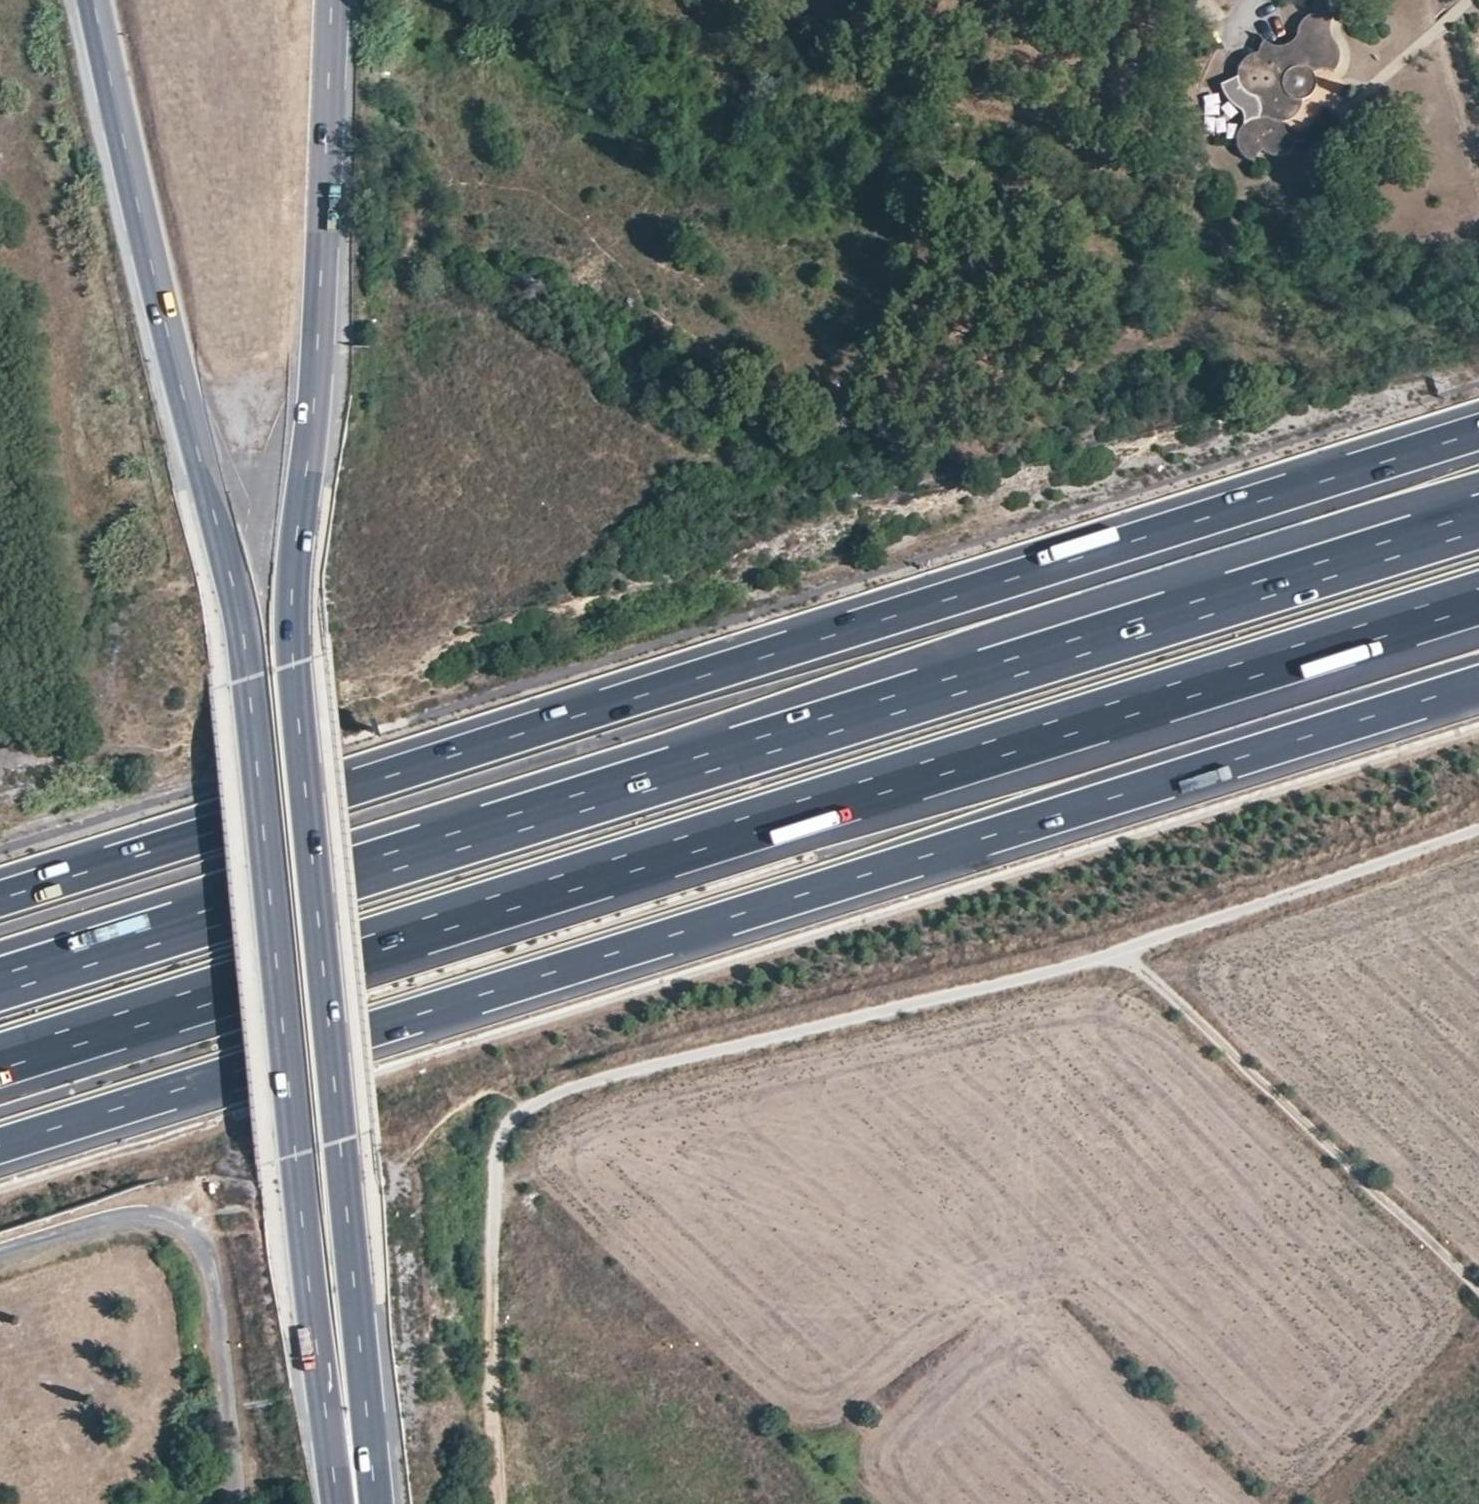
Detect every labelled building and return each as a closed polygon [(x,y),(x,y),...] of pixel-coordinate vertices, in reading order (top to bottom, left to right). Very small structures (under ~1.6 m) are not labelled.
[(1285,45),(1280,46),(1276,46),(1270,45),(1263,40),(1258,49),(1251,53),(1245,58),(1241,63),(1240,69),(1239,77),(1222,84),(1230,99),(1239,107),(1243,109),(1246,112),(1246,121),(1242,126),(1239,130),(1238,136),(1237,143),(1240,150),(1245,158),(1252,162),(1261,151),(1265,154),(1270,156),(1277,157),(1283,156),(1288,153),(1293,149),(1296,144),(1298,141),(1296,140),(1290,137),(1286,133),(1283,128),(1283,123),(1286,122),(1291,119),(1295,115),(1299,111),(1301,105),(1302,99),(1305,98),(1309,95),(1313,91),(1314,85),(1314,79),(1312,73),(1316,70),(1323,69),(1327,69),(1333,71),(1337,65),(1339,62),(1340,54),(1339,48),(1335,42),(1330,35),(1329,29),(1329,23),(1333,17),(1327,13),(1318,11),(1308,14),(1306,15),(1303,19),(1299,25),(1299,34),(1296,37),(1289,43),(1285,45)]
